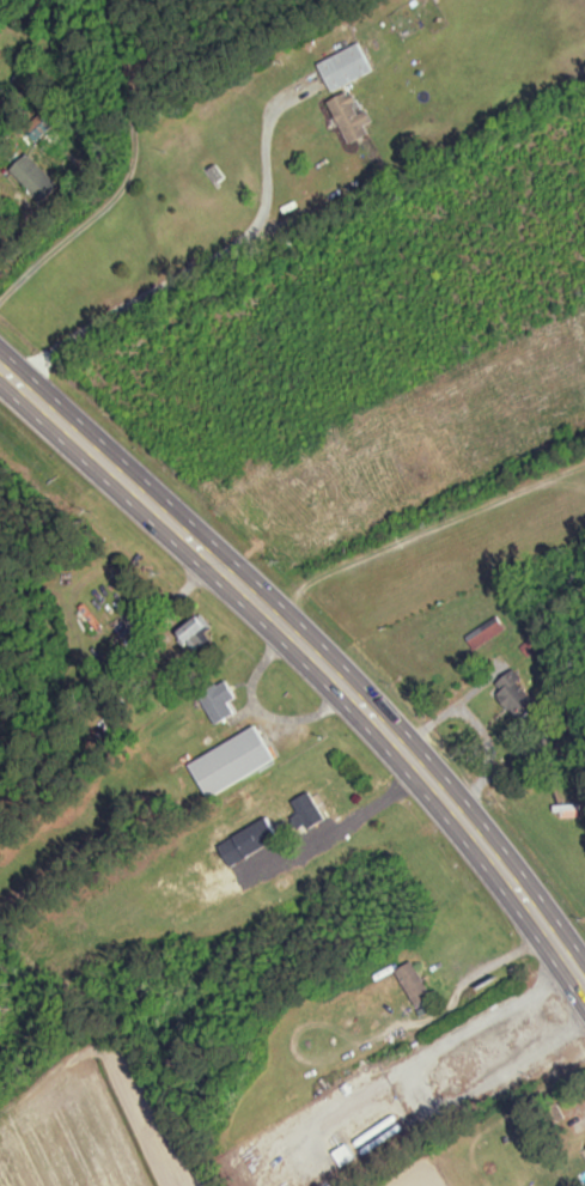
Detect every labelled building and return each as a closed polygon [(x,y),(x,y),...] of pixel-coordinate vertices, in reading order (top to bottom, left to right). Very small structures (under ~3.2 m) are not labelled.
[(376,73),(362,44),(321,63),(334,92),(376,73)] [(331,102),(352,144),(377,132),(367,114),(363,116),(351,92),(331,102)] [(14,172),(47,205),(64,188),(31,155),(14,172)] [(216,627),(201,613),(181,635),(196,649),(216,627)] [(519,673),(498,683),(515,722),(537,712),(519,673)] [(237,712),(230,701),(238,696),(227,678),(200,695),(219,724),(237,712)] [(279,760),(261,725),(192,761),(210,796),(279,760)] [(329,818),(313,790),(294,801),(310,828),(329,818)] [(232,867),(283,838),(270,816),(220,845),(232,867)] [(399,969),(418,1006),(435,997),(417,961),(399,969)] [(359,1158),(349,1144),(338,1152),(347,1166),(359,1158)]
